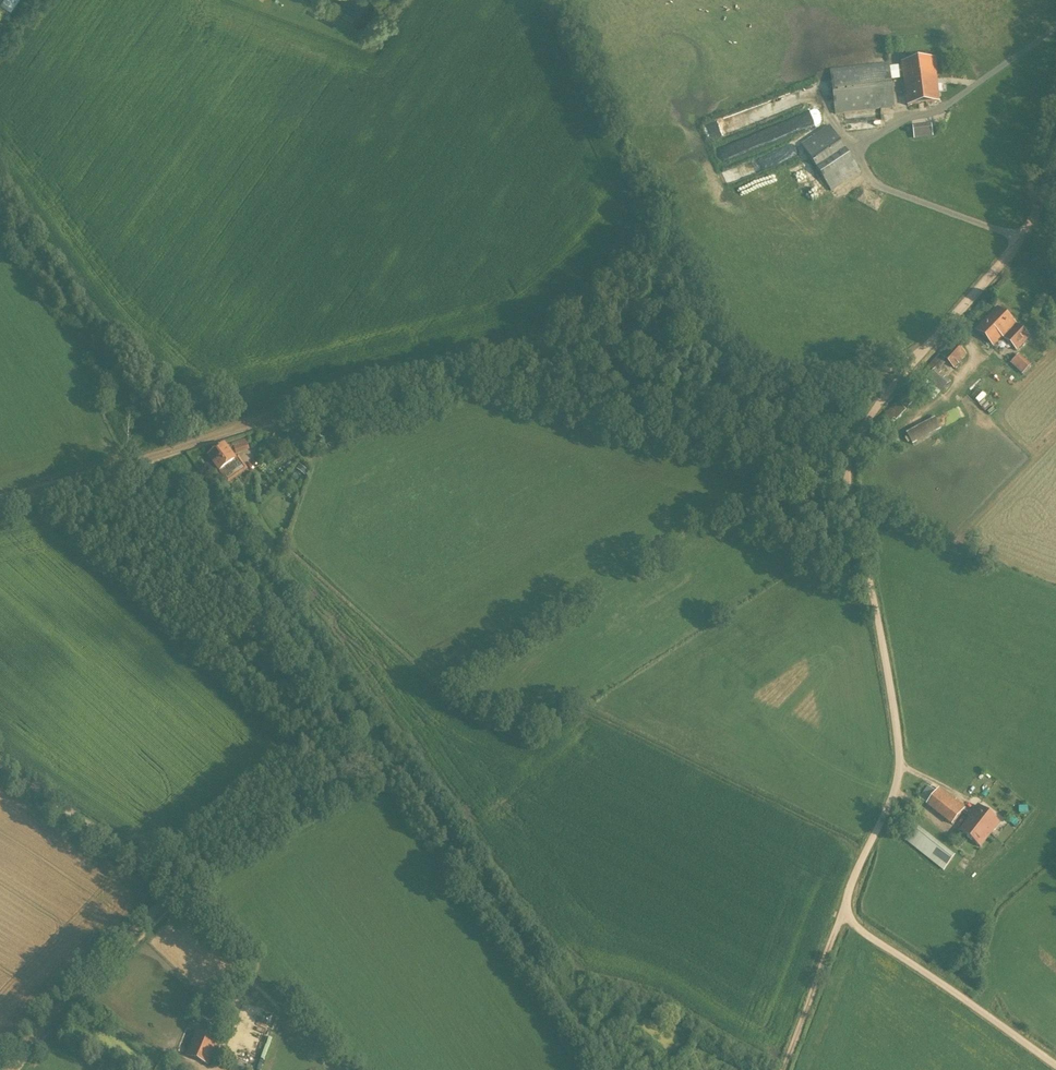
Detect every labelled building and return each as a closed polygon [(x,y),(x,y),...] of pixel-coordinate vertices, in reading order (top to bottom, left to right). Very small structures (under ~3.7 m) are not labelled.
[(20,0),(4,0),(2,4),(14,10),(20,0)] [(934,59),(902,63),(907,105),(939,101),(934,59)] [(889,63),(829,70),(834,115),(835,115),(844,114),(881,109),(894,108),(891,83),(889,63)] [(852,122),(853,129),(877,128),(877,119),(871,119),(872,121),(852,122)] [(829,125),(801,145),(831,191),(861,172),(829,125)] [(917,126),(918,138),(937,137),(937,125),(917,126)] [(994,346),(1002,337),(1008,331),(1010,333),(1017,325),(997,306),(975,329),(994,346)] [(1008,331),(1002,337),(1016,350),(1029,336),(1017,325),(1010,333),(1008,331)] [(918,386),(933,399),(950,382),(938,371),(947,361),(954,368),(966,354),(953,341),(924,370),(930,375),(918,386)] [(1010,362),(1022,374),(1030,366),(1019,354),(1010,362)] [(902,404),(907,408),(922,391),(917,387),(902,404)] [(896,401),(878,420),(885,427),(898,414),(900,416),(906,410),(896,401)] [(939,417),(910,433),(916,445),(946,429),(939,417)] [(246,439),(232,443),(236,454),(249,450),(246,439)] [(234,460),(224,445),(209,456),(219,470),(234,460)] [(926,805),(943,819),(951,809),(933,794),(935,792),(928,786),(918,797),(926,804),(926,805)] [(951,809),(943,819),(951,825),(964,808),(939,788),(935,792),(933,794),(951,809)] [(978,805),(969,816),(990,833),(999,822),(978,805)] [(990,833),(969,816),(968,817),(969,817),(959,830),(980,846),(990,833)] [(905,841),(943,871),(955,854),(917,825),(905,841)] [(206,1005),(201,1015),(215,1021),(220,1011),(206,1005)] [(196,1032),(186,1056),(208,1066),(219,1041),(205,1035),(208,1028),(198,1024),(196,1032)]
